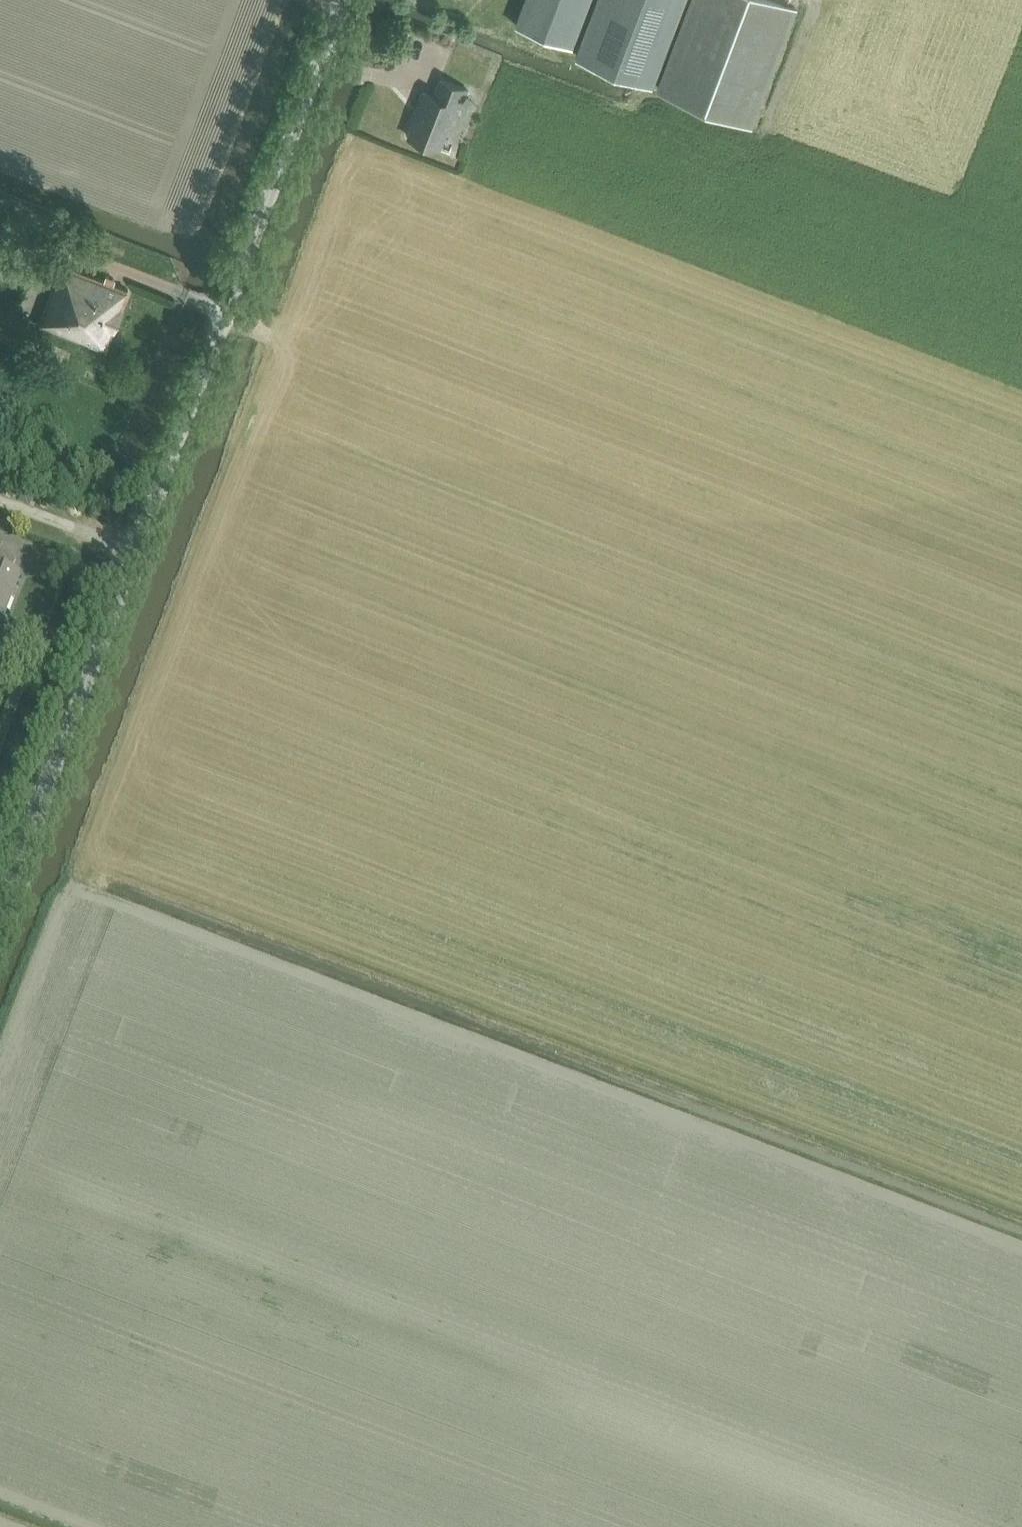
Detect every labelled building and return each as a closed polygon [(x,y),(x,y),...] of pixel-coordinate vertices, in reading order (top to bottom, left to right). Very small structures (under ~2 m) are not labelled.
[(516,24),(573,46),(590,0),(525,0),(516,24)] [(653,85),(686,0),(595,0),(575,55),(653,85)] [(784,0),(689,0),(656,88),(753,124),(797,5),(784,0)] [(469,89),(440,78),(434,95),(423,91),(417,108),(419,109),(408,136),(441,148),(458,107),(461,108),(469,89)] [(0,209),(0,239),(10,213),(0,209)] [(107,348),(129,290),(63,265),(41,323),(107,348)] [(18,355),(0,348),(0,363),(14,368),(18,355)] [(0,553),(0,612),(5,614),(21,574),(7,569),(11,557),(0,553)]
